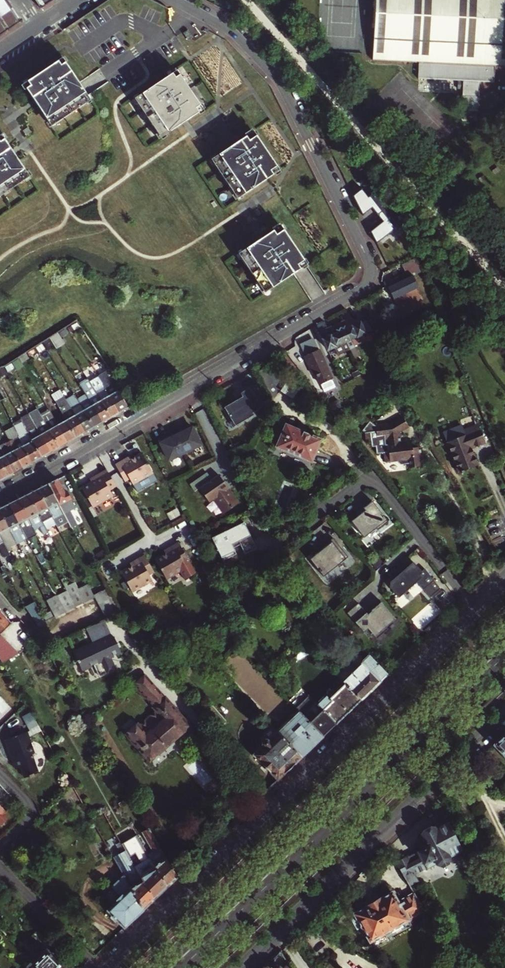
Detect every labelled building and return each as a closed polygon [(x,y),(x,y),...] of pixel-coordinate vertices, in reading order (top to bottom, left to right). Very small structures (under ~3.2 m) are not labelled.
[(23,21),(9,0),(0,0),(0,36),(23,21)] [(54,0),(35,0),(41,9),(54,0)] [(504,67),(504,0),(375,0),(372,61),(418,63),(417,79),(462,82),(461,112),(477,113),(479,82),(494,83),(494,67),(504,67)] [(185,34),(190,41),(194,39),(189,31),(185,34)] [(63,56),(24,83),(53,127),(92,99),(63,56)] [(183,65),(133,99),(161,140),(178,128),(211,106),(183,65)] [(254,130),(210,158),(239,199),(282,171),(254,130)] [(0,136),(0,197),(30,177),(1,135),(0,136)] [(369,182),(353,193),(362,212),(372,205),(377,212),(387,205),(369,182)] [(370,229),(377,243),(401,222),(388,205),(377,213),(383,219),(370,229)] [(276,229),(242,251),(245,256),(241,259),(252,275),(255,274),(258,278),(256,280),(262,289),(266,286),(269,291),(294,274),(302,268),(300,264),(304,261),(283,230),(279,233),(276,229)] [(428,272),(444,264),(441,257),(426,266),(428,272)] [(389,289),(391,293),(402,317),(424,307),(416,290),(411,292),(406,282),(389,289)] [(350,321),(340,325),(348,342),(346,343),(350,351),(354,362),(360,359),(355,347),(366,343),(363,336),(371,333),(365,323),(357,326),(355,323),(351,323),(350,321)] [(317,329),(320,334),(328,330),(324,322),(316,325),(317,329)] [(331,359),(350,351),(346,343),(348,342),(340,325),(328,330),(320,334),(322,339),(331,359)] [(320,334),(317,329),(311,332),(313,338),(320,334)] [(56,349),(64,344),(57,333),(49,338),(56,349)] [(336,390),(319,351),(317,352),(314,347),(304,352),(306,358),(304,359),(312,377),(315,375),(324,395),(336,390)] [(21,363),(30,358),(27,352),(18,358),(21,363)] [(119,413),(128,408),(114,387),(118,385),(109,371),(99,377),(119,413)] [(110,418),(119,413),(99,377),(98,376),(88,382),(110,418)] [(102,423),(110,418),(88,382),(86,380),(79,385),(85,396),(102,423)] [(225,409),(236,428),(255,416),(254,414),(262,409),(259,403),(267,398),(259,384),(250,389),(241,394),(243,398),(225,409)] [(58,406),(66,402),(63,396),(55,400),(58,406)] [(94,427),(102,423),(85,396),(77,400),(94,427)] [(84,433),(94,427),(77,400),(68,405),(84,433)] [(76,438),(84,433),(68,405),(66,402),(58,406),(61,412),(76,438)] [(59,448),(41,415),(37,408),(28,413),(30,415),(51,452),(59,448)] [(67,443),(76,438),(61,412),(56,415),(52,409),(49,411),(67,443)] [(59,448),(67,443),(49,411),(41,415),(59,448)] [(42,457),(51,452),(30,415),(21,420),(23,422),(26,428),(25,428),(42,457)] [(410,428),(404,418),(392,425),(378,425),(378,430),(367,430),(367,440),(372,440),(372,445),(375,445),(375,452),(383,452),(383,462),(395,462),(399,465),(405,465),(406,470),(417,471),(417,460),(419,460),(419,451),(411,451),(411,444),(401,445),(400,433),(410,428)] [(367,430),(378,430),(378,425),(373,419),(364,428),(367,430)] [(32,463),(42,457),(25,428),(26,428),(23,422),(14,427),(18,436),(32,463)] [(168,435),(160,439),(162,442),(161,443),(169,460),(201,445),(192,428),(191,428),(190,424),(182,428),(184,432),(170,439),(168,435)] [(278,448),(313,462),(322,440),(287,425),(278,448)] [(486,446),(479,427),(465,432),(467,437),(449,444),(461,475),(479,467),(473,451),(486,446)] [(23,468),(32,463),(18,436),(9,441),(23,468)] [(23,468),(9,441),(0,446),(0,447),(14,474),(23,468)] [(14,474),(0,447),(0,471),(4,479),(14,474)] [(142,454),(132,460),(129,462),(127,459),(115,466),(125,483),(130,480),(134,485),(153,473),(142,454)] [(95,482),(92,484),(82,490),(94,509),(114,497),(111,492),(117,488),(107,471),(93,479),(95,482)] [(207,472),(192,483),(197,489),(212,478),(207,472)] [(225,512),(238,503),(219,475),(199,488),(209,502),(215,498),(225,512)] [(58,481),(49,485),(65,515),(66,517),(72,528),(78,525),(70,511),(76,508),(68,492),(65,494),(58,481)] [(38,491),(52,518),(55,516),(57,519),(54,520),(55,523),(66,517),(65,515),(49,485),(38,491)] [(29,495),(45,525),(54,520),(57,519),(55,516),(52,518),(38,491),(29,495)] [(45,525),(29,495),(19,500),(33,528),(38,525),(43,534),(48,531),(45,525)] [(9,505),(22,529),(25,535),(27,537),(36,532),(33,528),(19,500),(9,505)] [(388,522),(372,502),(364,508),(366,510),(350,523),(357,532),(359,531),(364,538),(376,528),(378,530),(388,522)] [(0,510),(16,540),(25,535),(22,529),(9,505),(0,510)] [(5,542),(8,541),(9,543),(6,545),(8,549),(12,547),(10,543),(16,540),(0,510),(0,534),(5,542)] [(257,548),(244,522),(212,537),(223,561),(237,554),(234,547),(241,544),(245,554),(257,548)] [(4,555),(10,552),(8,549),(6,545),(9,543),(8,541),(5,542),(0,534),(0,546),(4,555)] [(333,538),(307,558),(324,580),(347,561),(346,560),(349,558),(333,538)] [(165,552),(156,558),(167,577),(180,569),(185,578),(196,571),(178,540),(166,547),(168,550),(165,552)] [(134,564),(131,566),(122,571),(133,590),(153,579),(150,574),(154,571),(144,554),(133,561),(134,564)] [(421,571),(413,562),(390,582),(390,587),(399,597),(416,582),(430,599),(440,590),(424,569),(421,571)] [(77,608),(87,603),(80,590),(76,584),(66,589),(68,593),(77,608)] [(105,585),(92,592),(95,598),(109,591),(105,585)] [(80,590),(87,603),(95,598),(92,592),(89,586),(80,590)] [(95,598),(99,605),(113,598),(109,591),(95,598)] [(68,593),(59,598),(67,613),(77,608),(68,593)] [(59,598),(49,603),(57,618),(67,613),(59,598)] [(113,598),(99,605),(102,612),(107,620),(117,615),(122,613),(113,598)] [(36,602),(26,607),(31,616),(37,629),(48,624),(36,602)] [(371,611),(368,614),(358,603),(347,613),(364,632),(367,630),(372,636),(373,635),(376,639),(388,629),(386,627),(395,618),(381,602),(374,608),(371,610),(371,611)] [(5,616),(0,620),(0,634),(0,633),(11,623),(5,616)] [(111,635),(108,625),(106,621),(86,629),(93,642),(73,651),(83,672),(94,667),(99,679),(118,670),(111,658),(122,653),(113,634),(111,635)] [(3,664),(19,654),(0,633),(0,634),(0,659),(3,664)] [(343,681),(344,682),(361,700),(378,684),(387,674),(369,655),(365,659),(359,654),(356,654),(350,660),(350,663),(356,668),(343,681)] [(356,668),(350,663),(337,675),(343,681),(356,668)] [(155,766),(196,731),(146,673),(134,684),(145,696),(146,695),(157,708),(139,724),(138,722),(126,732),(155,766)] [(309,697),(317,704),(336,724),(361,700),(344,682),(339,686),(341,688),(333,696),(332,695),(329,697),(327,695),(322,700),(316,693),(313,693),(309,697)] [(324,693),(327,695),(329,697),(332,695),(333,696),(341,688),(339,686),(338,685),(333,689),(331,686),(324,693)] [(2,699),(0,701),(0,703),(6,709),(9,706),(2,699)] [(336,724),(317,704),(305,716),(324,736),(336,724)] [(297,709),(276,730),(302,757),(324,736),(305,716),(297,709)] [(250,751),(260,762),(257,765),(261,769),(265,766),(278,780),(302,757),(276,730),(269,722),(254,736),(260,742),(250,751)] [(27,732),(5,740),(15,769),(20,767),(24,778),(30,776),(30,777),(39,772),(32,754),(35,753),(27,732)] [(494,745),(504,757),(504,734),(494,745)] [(1,825),(9,817),(5,813),(0,808),(0,825),(1,825)] [(462,850),(448,823),(433,830),(432,828),(423,832),(423,836),(425,839),(422,840),(420,844),(423,849),(397,862),(404,875),(413,871),(414,874),(436,864),(441,865),(446,863),(449,857),(462,850)] [(154,852),(149,855),(167,887),(178,877),(149,828),(142,832),(154,852)] [(122,844),(135,866),(154,900),(167,887),(149,855),(134,829),(130,831),(133,838),(122,844)] [(114,858),(124,877),(143,910),(154,900),(135,866),(122,844),(121,843),(117,845),(122,854),(114,858)] [(108,910),(125,928),(143,910),(124,877),(111,890),(109,899),(112,905),(108,910)] [(361,926),(362,929),(362,931),(363,935),(367,937),(370,942),(371,941),(374,947),(412,925),(410,923),(419,918),(417,914),(424,910),(414,892),(397,901),(392,892),(390,893),(385,892),(382,895),(382,897),(376,901),(374,898),(369,901),(371,903),(364,907),(359,907),(356,910),(356,912),(353,913),(355,916),(350,919),(356,929),(361,926)] [(36,966),(38,967),(64,967),(58,961),(63,957),(37,931),(32,936),(39,943),(36,945),(44,953),(34,963),(36,966)] [(280,952),(263,967),(291,967),(280,952)]
